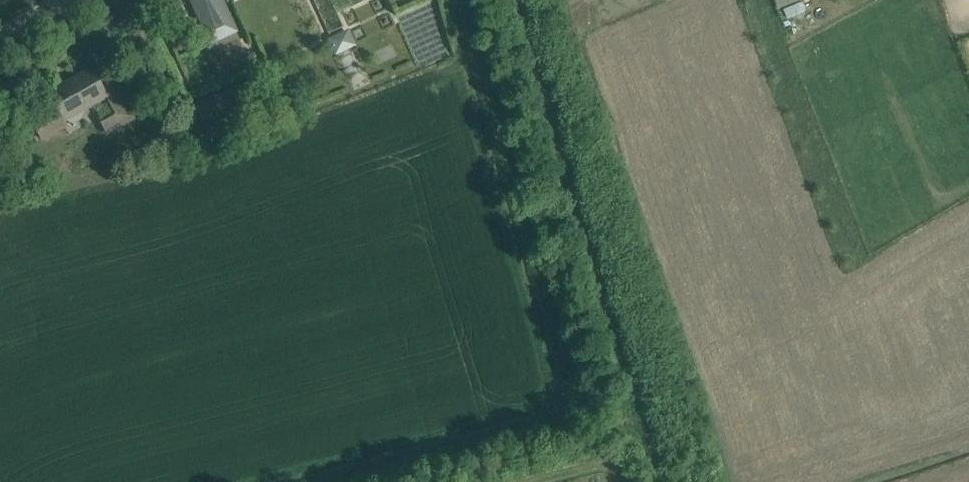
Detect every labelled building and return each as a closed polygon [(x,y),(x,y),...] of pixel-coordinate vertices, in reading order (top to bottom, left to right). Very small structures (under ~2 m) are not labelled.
[(210,47),(238,34),(222,0),(188,0),(210,47)] [(349,29),(331,39),(339,55),(357,45),(349,29)] [(54,111),(32,123),(41,139),(64,126),(62,122),(105,98),(116,117),(121,127),(136,119),(118,88),(109,71),(95,79),(90,70),(71,81),(72,83),(63,87),(62,85),(45,95),(54,111)] [(259,113),(255,104),(248,85),(196,106),(208,134),(259,113)]
